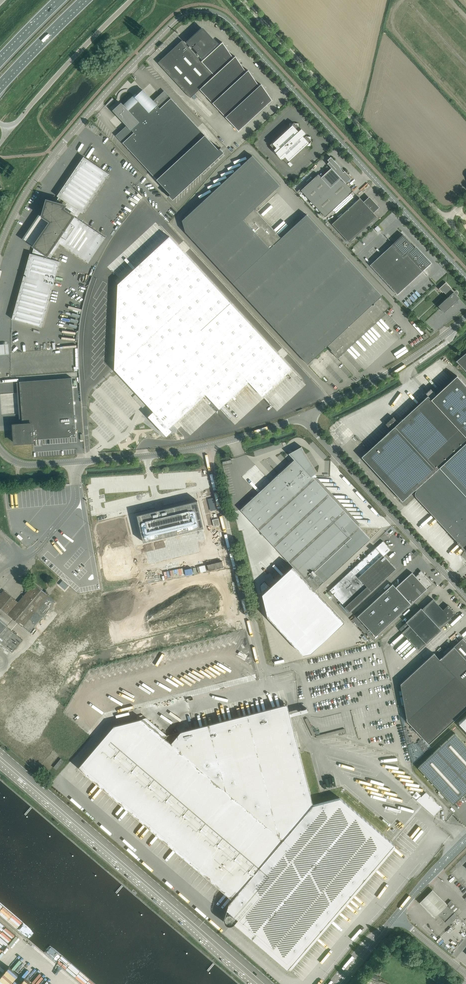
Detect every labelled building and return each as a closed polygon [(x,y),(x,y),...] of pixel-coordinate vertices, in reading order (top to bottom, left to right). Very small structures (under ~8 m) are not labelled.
[(216,48),(214,46),(217,43),(203,29),(189,42),(191,45),(189,47),(182,40),(158,63),(191,98),(200,89),(239,131),(272,100),(261,84),(259,86),(248,70),(246,72),(236,56),(233,58),(223,42),(216,48)] [(205,135),(175,102),(171,98),(160,108),(143,90),(130,102),(198,176),(224,152),(220,148),(218,149),(205,135)] [(173,199),(198,176),(130,102),(125,107),(121,103),(119,105),(114,110),(134,132),(123,143),(126,146),(157,180),(170,194),(169,195),(173,199)] [(298,132),(297,130),(299,128),(299,127),(299,123),(295,123),(294,122),(293,123),(289,123),(289,127),(270,145),(275,150),(274,151),(273,151),(281,160),(282,160),(281,159),(283,158),(288,163),(307,146),(311,146),(311,142),(312,141),(311,140),(311,137),(307,137),(306,136),(304,138),(303,136),(306,133),(302,129),(298,132)] [(307,214),(281,238),(254,209),(280,185),(252,156),(182,220),(185,231),(233,283),(308,364),(328,346),(338,357),(339,357),(337,356),(344,349),(345,350),(382,316),(380,315),(390,306),(381,296),(382,295),(307,214)] [(83,213),(109,174),(84,157),(57,196),(59,197),(55,202),(47,200),(45,207),(47,209),(44,213),(43,213),(43,215),(41,215),(35,223),(34,223),(33,223),(33,224),(32,225),(33,225),(33,226),(25,239),(35,245),(32,254),(30,253),(12,319),(42,327),(60,261),(51,259),(52,257),(51,257),(60,244),(89,263),(106,237),(77,218),(81,212),(83,213)] [(313,203),(346,173),(345,171),(343,172),(342,169),(339,166),(337,163),(332,158),(329,161),(329,162),(328,163),(332,168),(321,177),(318,174),(301,190),(313,203)] [(346,183),(351,178),(346,173),(313,203),(325,217),(353,191),(346,183)] [(132,198),(137,202),(140,199),(136,194),(132,198)] [(369,198),(364,202),(360,198),(332,224),(349,242),(377,217),(373,212),(377,208),(375,206),(376,205),(371,200),(371,201),(369,198)] [(416,247),(415,247),(414,246),(403,234),(392,244),(392,245),(370,265),(397,294),(431,263),(416,247)] [(292,369),(289,365),(170,236),(118,284),(115,369),(154,411),(148,416),(165,435),(171,430),(169,428),(206,394),(219,408),(249,381),(262,396),(292,369)] [(455,290),(455,291),(454,291),(446,282),(439,288),(443,292),(444,291),(448,296),(438,306),(444,312),(455,302),(454,301),(456,299),(457,300),(459,298),(457,295),(458,295),(458,294),(458,293),(458,292),(458,291),(457,291),(456,290),(455,290)] [(0,344),(0,355),(9,354),(8,344),(0,344)] [(457,362),(465,371),(465,354),(457,362)] [(461,379),(457,376),(437,394),(437,393),(436,394),(431,389),(426,393),(428,396),(399,423),(394,417),(386,424),(391,430),(362,457),(403,501),(415,490),(416,491),(415,491),(415,492),(415,493),(415,494),(415,495),(416,496),(465,549),(464,549),(465,551),(465,385),(461,379)] [(76,436),(76,431),(72,378),(20,381),(23,424),(14,425),(15,443),(33,442),(33,439),(76,436)] [(280,473),(240,509),(244,513),(293,566),(270,587),(264,582),(262,584),(261,585),(261,586),(261,587),(268,616),(303,654),(311,652),(344,621),(315,590),(367,542),(370,539),(312,476),(317,473),(314,467),(310,462),(307,457),(304,452),(301,446),(302,448),(301,448),(300,448),(299,448),(298,449),(297,450),(296,451),(296,452),(296,453),(296,454),(296,455),(296,456),(297,457),(294,460),(281,474),(280,473)] [(195,499),(135,514),(142,541),(201,526),(195,499)] [(408,516),(436,549),(439,548),(441,547),(443,549),(442,545),(444,543),(446,545),(455,544),(417,500),(414,503),(415,504),(415,506),(412,507),(411,508),(412,510),(414,510),(414,513),(413,512),(410,512),(410,516),(408,516)] [(64,529),(58,530),(62,547),(67,545),(64,529)] [(101,563),(116,637),(228,615),(226,607),(224,607),(210,541),(101,563)] [(371,591),(392,572),(396,568),(384,556),(391,550),(388,546),(383,541),(376,547),(329,590),(349,611),(371,591)] [(375,636),(429,587),(432,584),(421,571),(416,576),(412,572),(396,587),(393,584),(357,616),(375,636)] [(45,592),(34,583),(18,602),(4,590),(0,595),(0,607),(22,626),(29,632),(49,609),(50,610),(53,606),(52,605),(55,601),(49,596),(50,594),(46,591),(45,592)] [(443,610),(433,599),(422,609),(421,608),(406,622),(399,629),(402,632),(419,651),(441,630),(440,629),(451,619),(450,618),(455,613),(456,613),(448,605),(443,610)] [(7,625),(0,618),(0,643),(1,642),(13,652),(23,640),(6,626),(7,625)] [(463,638),(440,659),(434,653),(401,684),(407,720),(429,743),(465,709),(465,642),(463,638)] [(289,713),(288,709),(287,704),(181,731),(173,740),(171,743),(143,718),(114,726),(80,765),(79,767),(232,899),(229,903),(224,917),(224,918),(224,919),(224,920),(224,921),(225,922),(225,923),(226,923),(227,924),(228,925),(229,925),(230,925),(231,925),(232,925),(233,924),(234,924),(238,927),(239,926),(243,930),(242,931),(245,932),(252,937),(251,938),(254,939),(260,945),(259,946),(262,947),(270,953),(269,954),(272,955),(280,962),(279,963),(282,964),(288,968),(290,970),(396,846),(394,844),(340,798),(313,805),(290,716),(308,711),(307,708),(289,713)] [(455,733),(418,767),(453,805),(465,792),(465,745),(455,733)] [(59,758),(53,767),(57,770),(63,760),(59,758)] [(421,902),(435,916),(437,914),(446,905),(433,891),(421,902)] [(449,925),(458,916),(446,905),(437,914),(449,925)] [(351,924),(353,921),(347,918),(345,923),(336,919),(341,923),(338,926),(340,927),(338,930),(337,932),(330,929),(336,933),(335,937),(333,937),(331,939),(333,940),(330,944),(332,946),(338,939),(338,940),(351,924)] [(0,958),(0,967),(4,969),(13,957),(5,951),(0,958)] [(20,975),(14,983),(32,983),(20,975)]
